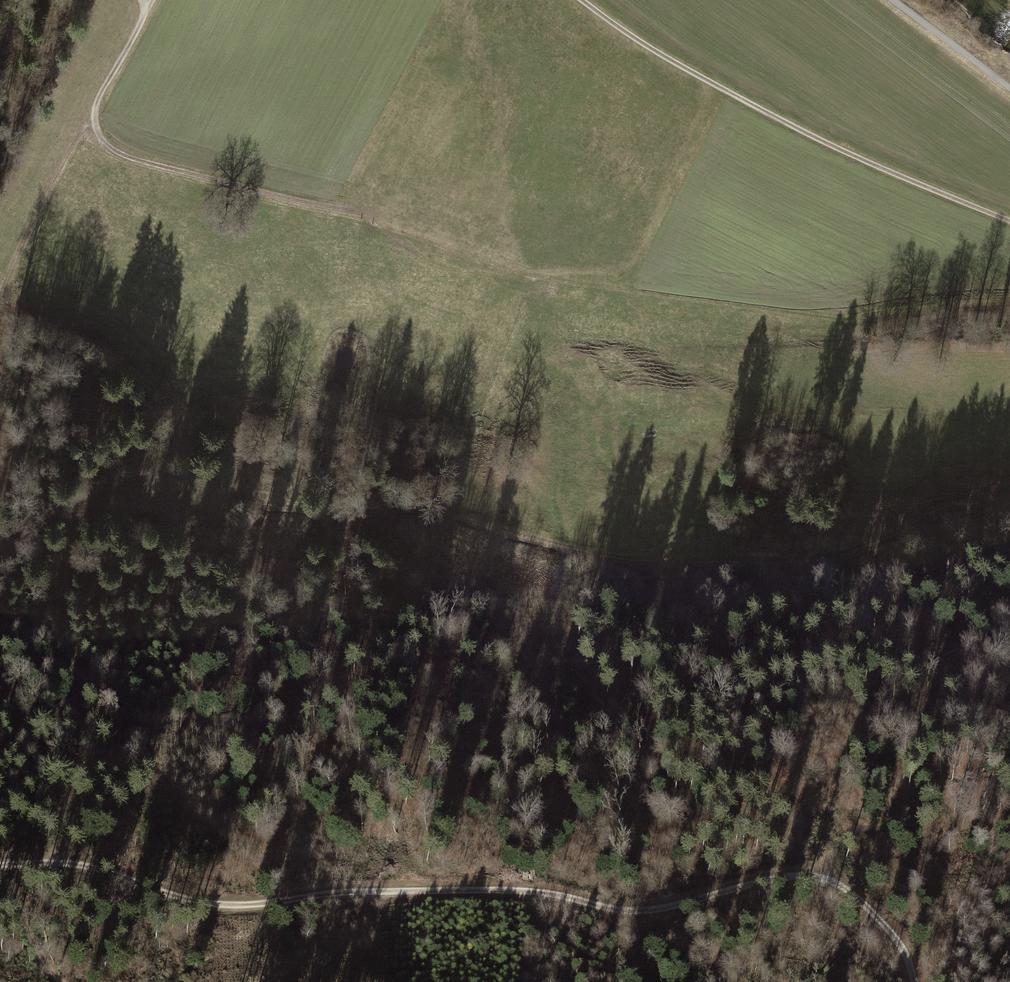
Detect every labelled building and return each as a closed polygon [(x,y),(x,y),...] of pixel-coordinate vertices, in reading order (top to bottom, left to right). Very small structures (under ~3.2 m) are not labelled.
[(485,422),(477,422),(477,430),(485,430),(485,422)]
